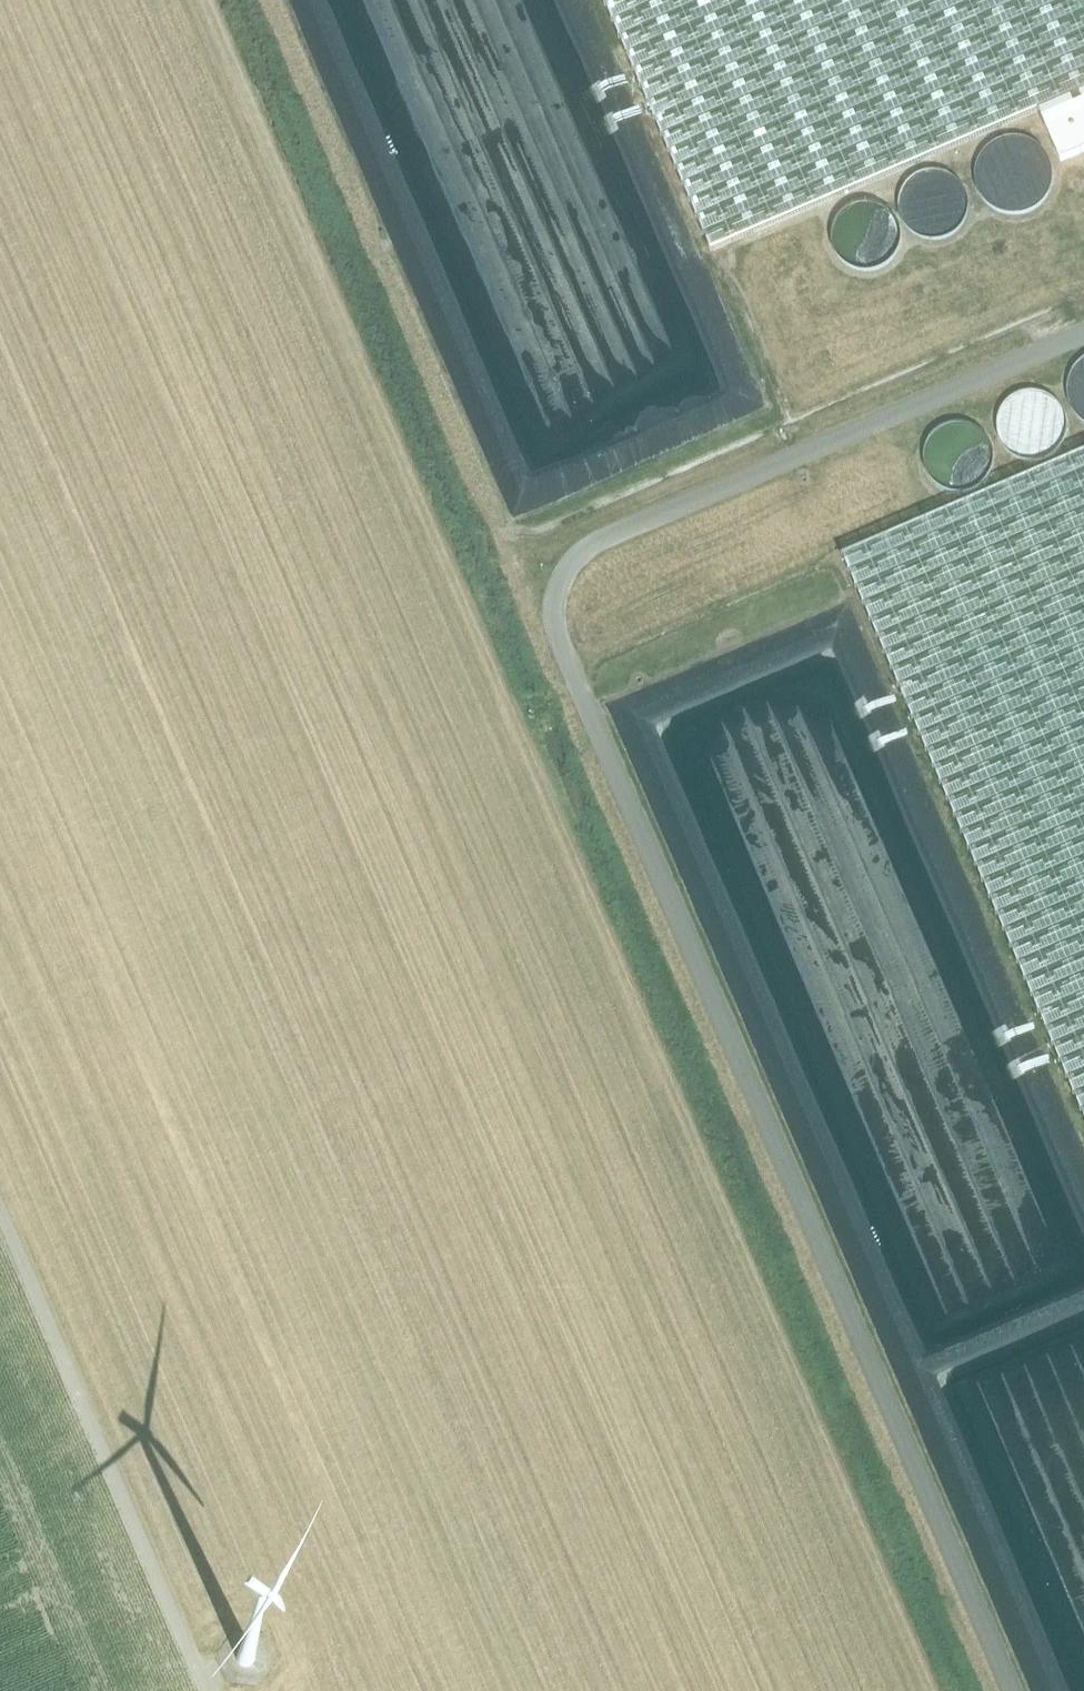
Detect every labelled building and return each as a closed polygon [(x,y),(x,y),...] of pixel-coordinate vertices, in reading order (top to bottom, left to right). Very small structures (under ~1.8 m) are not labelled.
[(712,252),(1039,112),(1061,162),(1083,152),(1083,0),(604,0),(712,252)] [(1056,184),(1057,178),(1056,171),(1054,165),(1051,159),(1047,154),(1041,149),(1035,145),(1023,142),(1017,143),(1009,145),(1002,148),(996,152),(992,157),(989,163),(986,171),(986,177),(986,184),(988,191),(991,197),(996,203),(999,206),(1007,210),(1012,212),(1020,213),(1027,213),(1035,210),(1043,206),(1047,203),(1051,197),(1054,191),(1056,184)] [(974,211),(975,204),(974,198),(972,190),(969,185),(965,181),(960,176),(953,172),(948,170),(941,169),(934,169),(927,171),(921,174),(915,178),(910,185),(907,190),(904,197),(904,204),(904,211),(906,217),(909,223),(914,229),(918,233),(924,237),(933,239),(939,240),(945,239),(954,237),(960,233),(965,229),(970,223),(972,217),(974,211)] [(903,245),(904,238),(903,231),(901,224),(897,218),(894,214),(889,210),(881,205),(875,203),(870,203),(863,203),(856,205),(850,208),(844,212),(839,218),(835,224),(833,231),(833,238),(833,245),(835,251),(839,259),(843,263),(847,267),(853,270),(859,272),(867,274),(872,273),(880,272),(887,268),(893,263),(897,259),(901,251),(903,245)] [(1080,377),(1078,381),(1076,388),(1076,393),(1076,400),(1078,406),(1081,412),(1083,416),(1083,371),(1080,377)] [(1069,433),(1070,427),(1069,420),(1067,413),(1064,407),(1061,403),(1056,399),(1048,395),(1042,393),(1036,392),(1029,392),(1022,394),(1016,397),(1009,402),(1005,407),(1002,413),(1000,420),(999,427),(999,433),(1001,439),(1004,446),(1009,452),(1013,456),(1019,459),(1028,462),(1034,463),(1040,462),(1049,459),(1055,456),(1060,452),(1064,446),(1068,439),(1069,433)] [(997,465),(997,459),(997,452),(995,446),(992,440),(988,434),(983,430),(977,426),(972,424),(965,423),(958,423),(950,425),(943,428),(938,432),(933,438),(930,444),(928,450),(927,458),(927,464),(929,470),(931,476),(936,482),(941,487),(949,491),(955,493),(960,494),(967,494),(975,491),(980,489),(986,484),(991,478),(995,472),(997,465)] [(843,556),(1083,1116),(1083,453),(843,556)]
